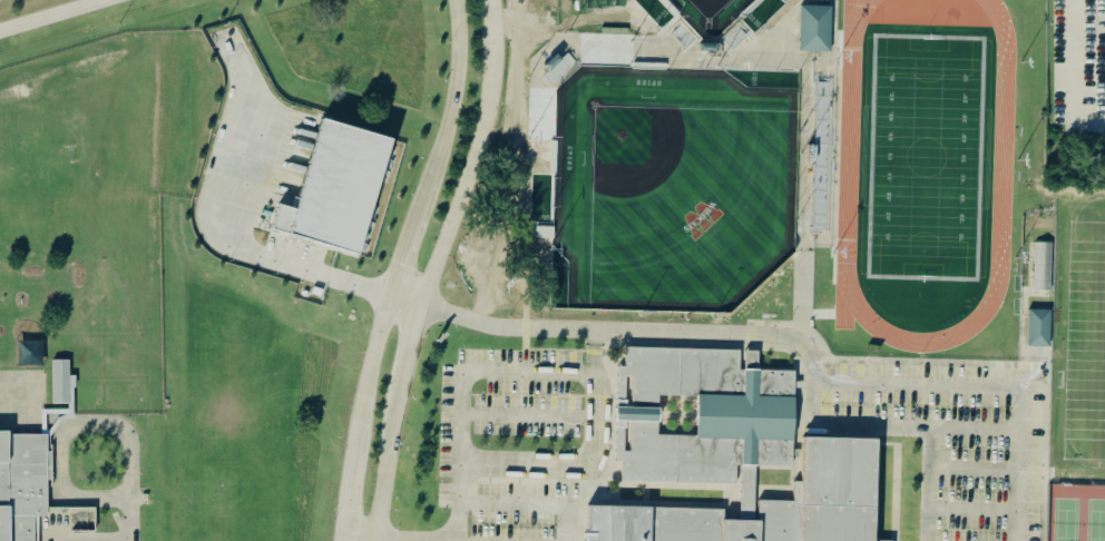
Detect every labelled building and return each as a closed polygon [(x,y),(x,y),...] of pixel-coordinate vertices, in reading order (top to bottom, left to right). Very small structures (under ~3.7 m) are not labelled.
[(834,7),(803,6),(801,52),(833,53),(834,7)] [(366,255),(396,139),(323,119),(299,210),(282,206),(275,232),(366,255)] [(1053,268),(1051,268),(1052,244),(1036,244),(1035,291),(1052,292),(1053,268)] [(1052,348),(1053,311),(1030,311),(1029,347),(1052,348)] [(618,365),(625,365),(625,345),(740,348),(739,368),(744,368),(745,350),(759,350),(757,368),(793,370),(791,465),(755,464),(754,492),(741,492),(741,464),(736,464),(735,483),(622,480),(623,461),(615,460),(618,365)] [(71,361),(53,361),(54,404),(72,404),(71,389),(77,389),(77,376),(71,376),(71,361)] [(36,514),(36,540),(0,540),(0,431),(10,431),(10,437),(43,436),(47,436),(48,514),(36,514)] [(891,540),(586,540),(587,504),(723,508),(723,519),(740,520),(741,492),(754,492),(753,520),(757,520),(757,499),(793,500),(794,480),(801,480),(803,434),(876,437),(872,540),(891,540)]
